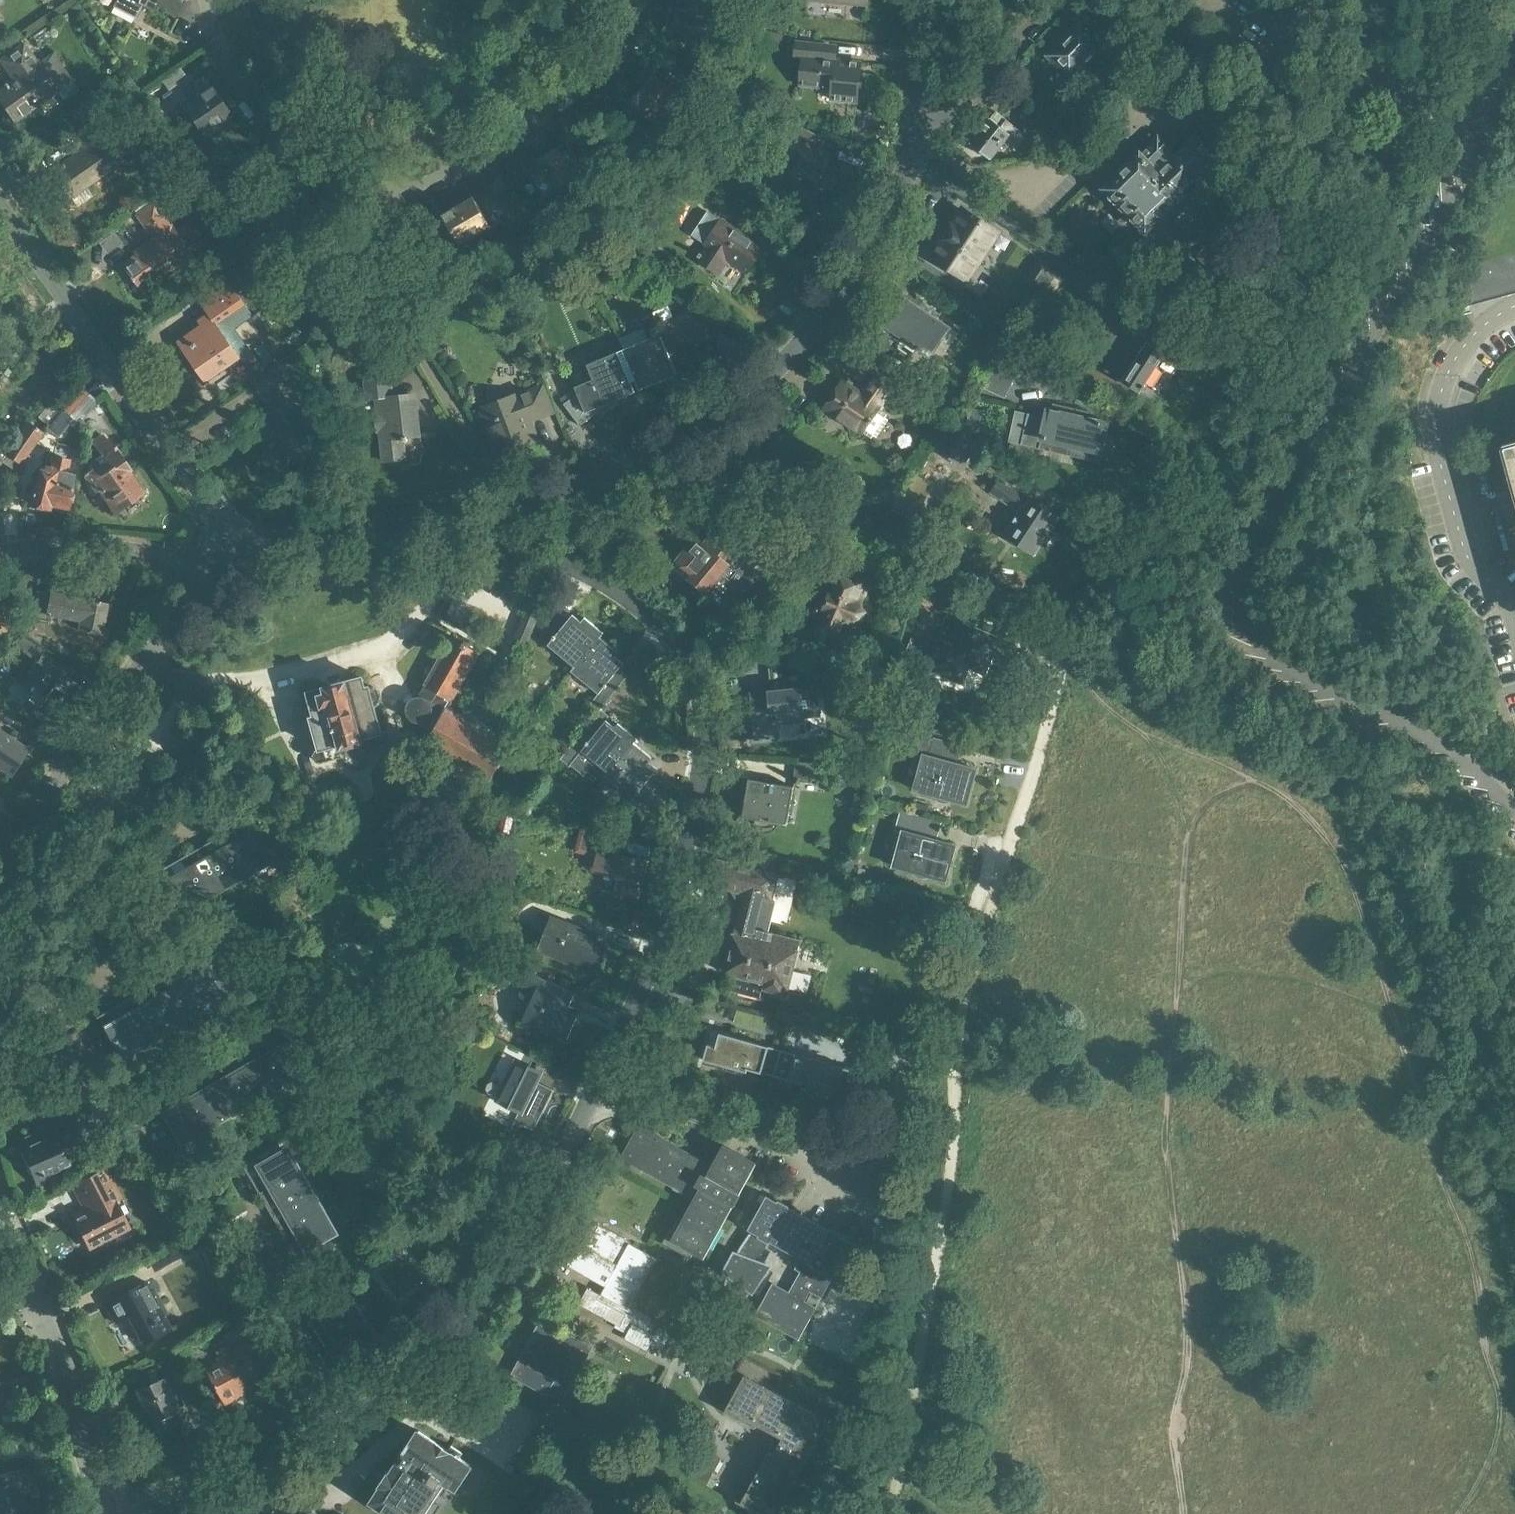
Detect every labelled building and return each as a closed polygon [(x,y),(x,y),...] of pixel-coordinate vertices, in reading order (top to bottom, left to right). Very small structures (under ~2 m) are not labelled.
[(114,6),(135,17),(142,5),(152,10),(157,0),(117,0),(114,6)] [(1071,13),(1080,22),(1048,55),(1071,76),(1113,33),(1076,8),(1071,13)] [(763,38),(775,41),(778,33),(766,30),(763,38)] [(19,38),(4,49),(9,55),(17,50),(24,45),(19,38)] [(857,102),(861,62),(830,59),(831,45),(797,41),(796,56),(804,57),(801,85),(833,88),(832,99),(857,102)] [(0,92),(0,100),(14,121),(74,80),(56,53),(38,65),(24,45),(17,50),(9,55),(2,60),(10,72),(12,70),(18,79),(8,86),(6,83),(3,84),(6,88),(0,92)] [(191,99),(181,106),(202,135),(209,145),(219,138),(212,128),(231,115),(203,75),(192,83),(184,89),(191,99)] [(1003,82),(998,88),(1007,96),(1010,93),(1013,90),(1004,82),(1003,82)] [(723,110),(731,122),(744,114),(736,102),(723,110)] [(1007,118),(1001,126),(991,118),(970,143),(972,145),(971,147),(979,153),(980,151),(990,159),(1003,142),(1012,149),(1025,133),(1007,118)] [(696,125),(702,136),(712,130),(706,120),(696,125)] [(92,193),(88,186),(121,164),(104,139),(107,137),(97,121),(75,135),(84,149),(59,166),(60,168),(54,173),(70,198),(80,191),(85,198),(92,193)] [(786,133),(777,153),(798,163),(786,189),(812,200),(814,196),(829,203),(843,171),(826,163),(825,165),(816,161),(827,138),(797,124),(792,135),(786,133)] [(1141,154),(1139,152),(1103,188),(1108,193),(1108,198),(1113,203),(1117,203),(1118,203),(1130,215),(1130,220),(1136,225),(1141,226),(1141,225),(1146,230),(1147,229),(1164,246),(1198,212),(1182,195),(1182,194),(1179,191),(1215,155),(1196,136),(1176,156),(1159,137),(1141,154)] [(545,197),(586,172),(568,141),(537,159),(543,170),(532,176),(545,197)] [(608,152),(618,170),(629,164),(615,147),(608,152)] [(637,150),(635,152),(630,151),(628,150),(624,154),(632,163),(641,155),(637,150)] [(1490,196),(1491,211),(1460,266),(1471,306),(1514,294),(1514,152),(1490,196)] [(450,251),(492,227),(502,221),(495,210),(485,215),(474,196),(443,214),(454,234),(444,240),(450,251)] [(139,255),(125,265),(144,292),(196,255),(194,252),(206,244),(191,222),(178,231),(176,228),(176,229),(157,203),(139,215),(157,239),(147,246),(147,247),(138,254),(139,255)] [(966,278),(997,232),(965,210),(955,226),(951,224),(941,239),(944,241),(934,257),(966,278)] [(613,227),(626,238),(632,231),(620,219),(613,227)] [(763,246),(722,220),(699,256),(698,259),(719,272),(728,258),(747,271),(763,246)] [(234,255),(224,262),(230,271),(253,254),(243,239),(229,248),(234,255)] [(253,254),(230,271),(196,295),(212,318),(178,342),(193,364),(192,364),(200,376),(201,376),(206,382),(207,382),(207,381),(229,366),(232,370),(254,355),(235,328),(267,307),(274,318),(290,307),(288,304),(253,254)] [(1041,260),(1027,282),(1050,296),(1064,275),(1041,260)] [(901,307),(899,310),(897,309),(895,309),(894,309),(891,309),(889,309),(887,309),(886,310),(884,311),(884,312),(882,314),(881,315),(880,317),(880,319),(879,320),(879,322),(880,324),(880,326),(881,327),(882,329),(883,331),(885,332),(901,343),(898,348),(908,355),(911,350),(914,351),(917,346),(932,356),(933,355),(932,354),(938,346),(946,351),(958,332),(907,298),(901,307)] [(1147,343),(1131,367),(1115,356),(1115,355),(1106,369),(1105,369),(1139,391),(1142,388),(1143,389),(1145,385),(1144,384),(1163,355),(1171,361),(1179,347),(1154,331),(1153,332),(1147,328),(1154,317),(1133,303),(1118,325),(1147,343)] [(644,327),(620,336),(625,348),(637,382),(641,390),(678,374),(671,356),(704,331),(688,310),(675,319),(674,318),(664,322),(666,326),(648,339),(644,327)] [(1007,339),(1002,347),(1022,360),(1027,353),(1007,339)] [(576,394),(564,404),(581,425),(637,382),(625,348),(598,359),(598,360),(588,364),(595,380),(580,392),(576,394)] [(281,366),(256,383),(272,406),(270,410),(272,411),(268,419),(264,417),(263,418),(264,418),(256,432),(269,439),(273,432),(276,434),(264,460),(281,469),(291,449),(296,452),(307,431),(310,433),(319,416),(285,399),(276,385),(288,376),(281,366)] [(879,408),(895,384),(877,372),(867,386),(857,379),(856,381),(847,374),(824,408),(863,433),(863,432),(872,438),(877,437),(889,419),(888,413),(879,408)] [(387,377),(357,380),(359,399),(377,398),(379,414),(376,414),(378,430),(381,430),(384,461),(406,458),(404,441),(408,440),(407,437),(416,436),(411,394),(389,396),(387,377)] [(63,404),(61,407),(73,417),(80,423),(99,399),(92,393),(80,383),(72,393),(63,404)] [(520,393),(482,407),(500,454),(537,440),(530,419),(552,411),(543,387),(521,395),(520,393)] [(36,414),(49,424),(63,404),(51,395),(48,399),(36,414)] [(1013,441),(1011,449),(1024,451),(1026,443),(1042,447),(1044,439),(1077,446),(1077,448),(1093,451),(1093,449),(1101,451),(1107,422),(1088,418),(1089,412),(1074,408),(1074,410),(1056,406),(1055,411),(1048,410),(1046,420),(1031,417),(1019,414),(1013,441)] [(49,424),(47,427),(58,436),(72,418),(73,417),(61,407),(49,424)] [(1,460),(6,452),(21,462),(27,453),(42,433),(42,432),(27,421),(12,443),(5,438),(0,439),(0,461),(1,460)] [(975,443),(950,427),(935,450),(961,466),(975,443)] [(142,490),(117,453),(119,452),(111,441),(105,445),(100,438),(93,442),(102,455),(90,464),(93,469),(85,474),(95,488),(100,490),(113,509),(142,490)] [(924,444),(917,454),(926,460),(932,450),(924,444)] [(1504,446),(1503,449),(1514,492),(1514,444),(1504,446)] [(71,486),(75,473),(68,471),(70,459),(54,456),(54,457),(49,456),(46,468),(44,467),(43,471),(40,470),(36,486),(33,485),(29,502),(48,506),(49,503),(66,507),(72,486),(71,486)] [(1026,496),(1001,479),(992,492),(1020,511),(1005,534),(1034,553),(1058,517),(1026,496)] [(833,490),(829,499),(838,503),(843,494),(833,490)] [(733,548),(713,532),(702,546),(698,542),(693,548),(689,546),(677,560),(679,561),(673,568),(688,580),(690,578),(705,591),(720,573),(730,581),(738,570),(725,558),(733,548)] [(732,612),(775,561),(744,535),(733,548),(725,558),(738,570),(730,581),(720,573),(705,591),(732,612)] [(1121,543),(1120,541),(1114,535),(1106,543),(1114,551),(1121,543)] [(861,606),(873,578),(855,571),(852,581),(840,576),(829,606),(819,603),(814,615),(817,616),(813,627),(818,629),(818,631),(832,636),(833,636),(838,638),(842,627),(852,631),(855,621),(863,621),(866,612),(861,606)] [(107,604),(38,591),(33,618),(50,621),(51,615),(81,620),(80,629),(101,633),(103,624),(105,625),(107,614),(105,613),(107,604)] [(517,639),(526,643),(537,617),(528,612),(517,639)] [(549,645),(575,667),(576,668),(601,637),(605,633),(585,617),(582,621),(573,614),(563,626),(555,619),(538,640),(547,647),(549,645)] [(968,665),(984,671),(984,672),(985,670),(985,671),(991,656),(998,639),(981,632),(981,631),(965,625),(958,641),(942,634),(937,647),(940,649),(938,656),(931,653),(933,649),(911,640),(901,664),(927,675),(929,670),(945,676),(946,674),(962,681),(968,665)] [(704,642),(709,636),(699,628),(694,633),(704,642)] [(11,642),(36,659),(44,647),(19,630),(11,642)] [(453,637),(426,685),(419,696),(417,696),(414,697),(412,699),(411,700),(410,701),(409,703),(408,705),(407,708),(407,710),(407,711),(407,712),(408,713),(408,715),(410,717),(411,719),(412,720),(414,721),(415,722),(418,722),(420,723),(424,737),(428,740),(427,742),(492,780),(499,766),(502,767),(506,761),(503,759),(511,746),(448,709),(480,652),(470,646),(471,644),(465,640),(463,642),(453,637)] [(575,667),(572,670),(599,693),(589,705),(599,713),(619,688),(625,681),(618,675),(616,674),(621,667),(625,663),(617,656),(616,655),(617,654),(619,652),(618,650),(601,637),(576,668),(575,667)] [(752,647),(750,637),(728,642),(730,651),(752,647)] [(512,648),(507,661),(514,664),(520,652),(512,648)] [(758,738),(755,738),(755,739),(781,737),(780,736),(779,736),(778,721),(786,720),(786,723),(806,721),(806,718),(805,718),(805,715),(822,713),(819,689),(819,685),(810,686),(807,656),(779,659),(782,689),(751,692),(751,693),(755,693),(758,721),(756,721),(758,738)] [(32,690),(24,701),(48,717),(60,698),(62,699),(66,693),(64,692),(70,683),(47,667),(36,660),(21,682),(32,690)] [(370,687),(370,686),(366,687),(363,677),(343,682),(342,679),(342,678),(328,682),(328,683),(329,683),(329,686),(309,691),(316,716),(312,717),(320,748),(317,749),(314,754),(316,760),(321,762),(344,756),(347,751),(346,748),(360,743),(361,747),(366,750),(384,745),(390,743),(392,739),(391,733),(386,730),(382,731),(375,706),(377,705),(378,704),(380,703),(381,701),(381,700),(382,699),(382,697),(382,695),(382,694),(382,693),(381,691),(380,690),(379,689),(377,687),(375,687),(373,687),(371,687),(370,687)] [(903,690),(890,685),(886,696),(899,702),(903,690)] [(875,719),(886,722),(890,705),(879,702),(875,719)] [(598,758),(613,769),(637,738),(618,722),(615,726),(607,719),(598,731),(589,724),(561,760),(570,767),(569,767),(571,768),(572,766),(581,773),(585,776),(586,775),(585,775),(595,762),(596,761),(598,758)] [(899,741),(903,727),(891,723),(887,737),(899,741)] [(26,749),(17,743),(18,741),(12,737),(11,739),(0,731),(0,765),(11,772),(26,749)] [(922,733),(916,754),(924,756),(915,789),(932,794),(933,796),(934,797),(935,798),(936,799),(938,800),(939,801),(941,801),(944,802),(946,802),(947,802),(949,802),(951,801),(954,800),(967,803),(976,769),(948,761),(953,742),(922,733)] [(653,757),(635,742),(638,738),(637,738),(613,769),(612,770),(606,777),(632,798),(631,800),(640,808),(662,781),(654,774),(658,768),(649,761),(653,757)] [(795,782),(796,778),(832,781),(832,784),(833,784),(834,766),(797,763),(797,764),(802,765),(801,777),(795,777),(794,782),(795,782)] [(769,821),(776,822),(788,824),(795,786),(750,779),(743,816),(762,820),(763,815),(770,817),(769,821)] [(903,832),(894,865),(911,870),(912,872),(913,873),(914,874),(917,876),(918,877),(920,878),(923,878),(925,878),(926,878),(928,878),(930,877),(931,877),(933,876),(946,880),(956,845),(927,837),(932,818),(901,809),(895,830),(903,832)] [(512,815),(507,813),(502,833),(507,834),(512,815)] [(606,820),(604,826),(618,830),(619,824),(606,820)] [(583,825),(577,850),(596,855),(600,856),(604,843),(622,847),(625,835),(583,825)] [(231,845),(224,834),(203,846),(227,888),(269,863),(262,851),(252,833),(231,845)] [(596,855),(592,873),(621,881),(618,896),(637,900),(646,865),(637,863),(638,859),(620,855),(622,847),(604,843),(600,856),(596,855)] [(172,864),(161,870),(167,881),(177,899),(184,912),(227,888),(203,846),(182,858),(182,859),(188,869),(178,875),(172,864)] [(716,858),(709,884),(733,890),(733,891),(735,891),(741,901),(741,903),(736,924),(769,932),(770,926),(776,904),(771,903),(778,874),(716,858)] [(863,868),(850,866),(848,879),(861,881),(863,868)] [(884,911),(894,914),(899,898),(889,895),(884,911)] [(633,923),(643,926),(647,913),(637,910),(633,923)] [(539,950),(598,973),(611,940),(604,938),(605,936),(600,934),(599,936),(590,933),(589,936),(582,933),(583,930),(552,918),(539,950)] [(799,945),(795,938),(769,932),(736,924),(724,971),(733,973),(729,988),(763,997),(766,988),(782,992),(783,987),(788,988),(799,945)] [(210,1008),(252,983),(229,942),(186,966),(210,1008)] [(575,993),(524,971),(510,964),(504,978),(518,984),(536,992),(523,1020),(567,1039),(578,1016),(567,1012),(575,993)] [(210,1008),(186,966),(165,978),(171,990),(152,1001),(169,1031),(210,1008)] [(169,1031),(152,1001),(145,990),(123,1002),(130,1014),(109,1026),(119,1043),(119,1044),(126,1056),(169,1031)] [(268,1094),(311,1070),(287,1028),(245,1052),(268,1094)] [(783,1049),(720,1032),(716,1046),(713,1045),(708,1044),(706,1053),(704,1060),(747,1072),(748,1068),(775,1076),(783,1049)] [(268,1094),(245,1052),(223,1064),(230,1076),(210,1087),(227,1117),(268,1094)] [(853,1069),(795,1053),(788,1080),(802,1083),(801,1087),(837,1097),(841,1082),(849,1084),(853,1069)] [(534,1129),(554,1089),(532,1078),(536,1069),(518,1060),(498,1100),(520,1111),(516,1120),(534,1129)] [(227,1117),(210,1087),(204,1076),(182,1088),(188,1100),(167,1112),(177,1129),(177,1130),(184,1142),(227,1117)] [(59,1116),(71,1143),(86,1137),(74,1109),(59,1116)] [(31,1146),(21,1150),(36,1185),(54,1177),(51,1171),(69,1164),(62,1148),(66,1146),(62,1137),(58,1139),(55,1134),(60,1132),(52,1114),(35,1122),(40,1132),(27,1138),(31,1146)] [(726,1146),(715,1166),(663,1138),(663,1137),(651,1130),(640,1124),(621,1158),(651,1174),(695,1198),(685,1218),(679,1215),(664,1243),(691,1258),(694,1253),(704,1259),(733,1206),(735,1207),(742,1194),(740,1193),(757,1163),(726,1146)] [(272,1186),(260,1193),(272,1214),(314,1190),(290,1147),(277,1155),(260,1165),(272,1186)] [(75,1222),(88,1248),(128,1227),(114,1200),(120,1197),(105,1167),(72,1184),(81,1203),(82,1202),(84,1206),(71,1213),(75,1222)] [(314,1190),(272,1214),(284,1235),(296,1229),(308,1249),(326,1239),(326,1240),(338,1232),(314,1190)] [(724,1271),(729,1274),(727,1279),(725,1283),(724,1288),(724,1291),(722,1297),(744,1303),(751,1290),(753,1291),(770,1266),(765,1264),(775,1250),(774,1249),(774,1250),(768,1246),(769,1242),(770,1241),(801,1258),(798,1263),(804,1267),(790,1291),(773,1282),(758,1310),(775,1320),(773,1325),(799,1339),(834,1275),(852,1242),(789,1207),(790,1206),(779,1200),(778,1201),(767,1195),(748,1229),(751,1231),(744,1242),(738,1252),(737,1254),(734,1253),(735,1251),(734,1250),(722,1272),(723,1273),(724,1271)] [(588,1219),(564,1263),(606,1286),(602,1294),(590,1287),(580,1304),(621,1326),(623,1323),(631,1327),(625,1338),(648,1351),(652,1343),(664,1349),(672,1333),(661,1326),(658,1330),(650,1326),(654,1318),(637,1309),(640,1304),(635,1301),(659,1258),(588,1219)] [(151,1292),(145,1280),(105,1302),(115,1322),(128,1316),(143,1343),(171,1328),(164,1314),(167,1312),(155,1290),(151,1292)] [(241,1314),(231,1319),(235,1326),(245,1320),(241,1314)] [(251,1356),(266,1348),(252,1320),(241,1326),(246,1336),(230,1345),(232,1347),(219,1354),(223,1361),(208,1369),(213,1377),(226,1403),(265,1383),(251,1356)] [(591,1347),(543,1320),(513,1374),(535,1386),(536,1384),(544,1388),(543,1390),(562,1401),(591,1347)] [(149,1372),(153,1382),(162,1378),(157,1369),(149,1372)] [(745,1374),(725,1412),(726,1412),(727,1412),(757,1429),(759,1425),(778,1435),(758,1472),(754,1469),(738,1499),(737,1500),(761,1513),(778,1513),(829,1420),(745,1374)] [(167,1378),(141,1389),(154,1420),(173,1412),(180,1428),(194,1422),(187,1406),(181,1408),(167,1378)] [(589,1392),(602,1400),(610,1386),(596,1379),(589,1392)] [(468,1466),(469,1466),(470,1464),(460,1457),(463,1453),(452,1445),(449,1450),(440,1444),(419,1430),(405,1452),(403,1451),(398,1460),(399,1460),(390,1473),(387,1471),(378,1484),(381,1486),(371,1502),(390,1513),(417,1513),(425,1503),(426,1503),(442,1478),(455,1487),(456,1485),(458,1483),(460,1481),(463,1479),(465,1475),(466,1473),(467,1471),(468,1468),(468,1466)] [(690,1475),(707,1484),(722,1458),(705,1448),(690,1475)] [(25,1467),(2,1472),(0,1466),(0,1513),(5,1513),(30,1509),(26,1492),(30,1491),(25,1467)]
